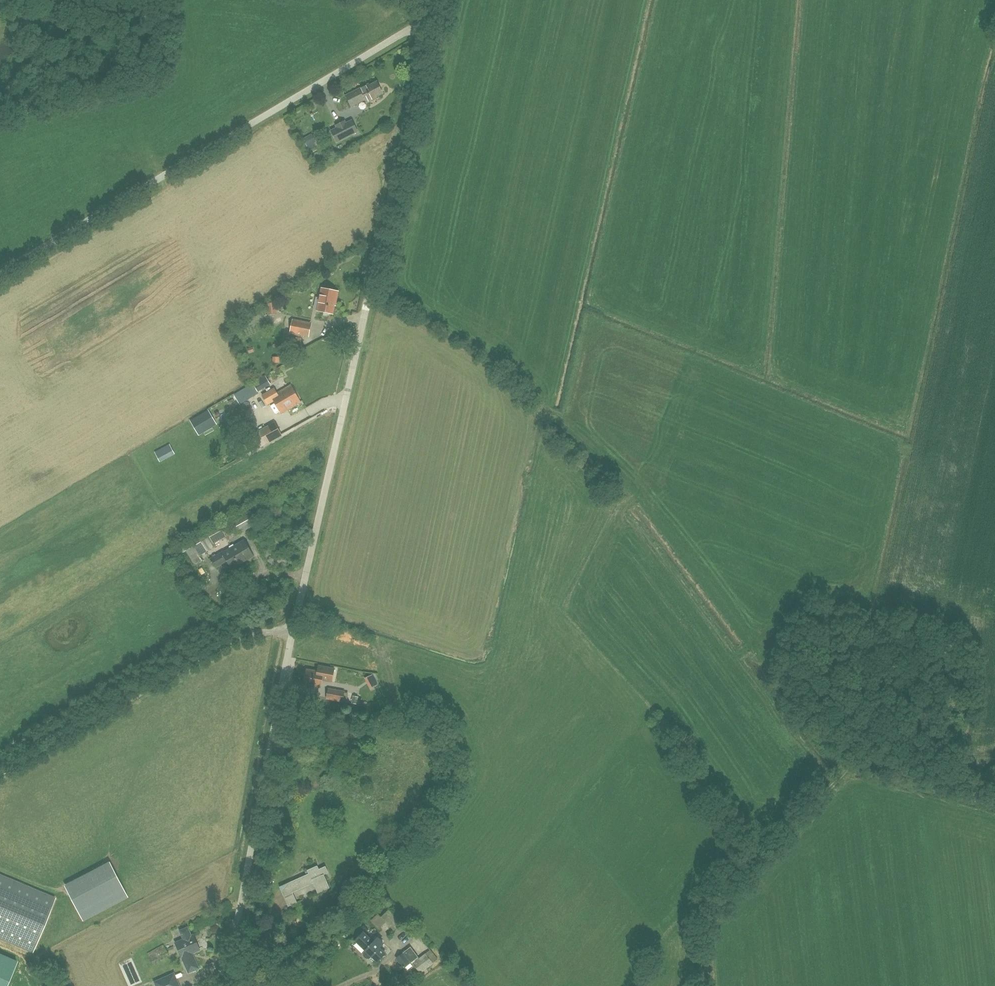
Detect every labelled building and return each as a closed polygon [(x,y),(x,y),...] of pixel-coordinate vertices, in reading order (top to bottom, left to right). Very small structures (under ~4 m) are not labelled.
[(369,84),(351,93),(346,95),(351,106),(366,99),(368,103),(377,98),(376,96),(383,93),(377,82),(369,86),(369,84)] [(345,121),(336,125),(338,128),(331,131),(337,142),(357,131),(352,120),(346,124),(345,121)] [(305,136),(307,142),(317,139),(315,133),(305,136)] [(308,145),(312,150),(319,145),(316,139),(308,145)] [(318,311),(323,312),(325,314),(329,315),(331,313),(332,313),(334,301),(336,302),(337,292),(322,289),(318,311)] [(270,315),(280,315),(281,304),(270,304),(270,315)] [(308,336),(311,324),(293,321),(291,333),(308,336)] [(259,394),(258,392),(270,385),(264,375),(240,391),(246,401),(259,394)] [(268,406),(274,402),(282,414),(301,402),(289,385),(276,394),(273,389),(261,397),(268,406)] [(199,436),(217,425),(208,410),(190,421),(199,436)] [(276,424),(256,436),(263,447),(282,435),(276,424)] [(161,462),(174,455),(169,445),(155,452),(161,462)] [(250,510),(239,516),(233,519),(240,533),(247,530),(258,523),(250,510)] [(214,544),(225,536),(218,524),(206,531),(191,541),(180,547),(183,553),(186,551),(195,564),(202,560),(199,557),(215,547),(214,544)] [(232,569),(239,565),(254,556),(244,541),(224,553),(223,552),(211,559),(216,567),(227,560),(232,569)] [(245,604),(253,600),(247,589),(239,594),(245,604)] [(259,608),(268,603),(263,594),(254,600),(259,608)] [(332,681),(334,669),(318,666),(317,672),(306,670),(304,684),(321,687),(322,680),(332,681)] [(342,702),(345,691),(328,688),(326,699),(342,702)] [(324,875),(329,873),(327,870),(326,866),(319,869),(318,866),(307,870),(309,874),(280,887),(288,907),(297,903),(293,893),(314,884),(318,894),(330,888),(324,875)] [(113,869),(69,893),(84,921),(128,898),(113,869)] [(55,898),(0,875),(0,938),(33,952),(55,898)] [(192,954),(200,950),(197,944),(193,936),(191,937),(187,928),(180,931),(184,940),(176,943),(182,958),(189,972),(198,968),(192,954)] [(378,962),(386,954),(379,948),(383,944),(377,938),(373,942),(363,933),(355,941),(365,951),(363,953),(364,956),(366,958),(369,959),(372,956),(378,962)] [(147,953),(153,965),(170,956),(163,945),(147,953)] [(406,972),(413,966),(420,975),(434,964),(433,963),(438,960),(430,950),(419,958),(411,947),(396,959),(403,970),(405,969),(406,972)] [(18,959),(0,951),(0,985),(6,985),(18,959)] [(156,983),(157,985),(178,985),(174,975),(156,983)]
